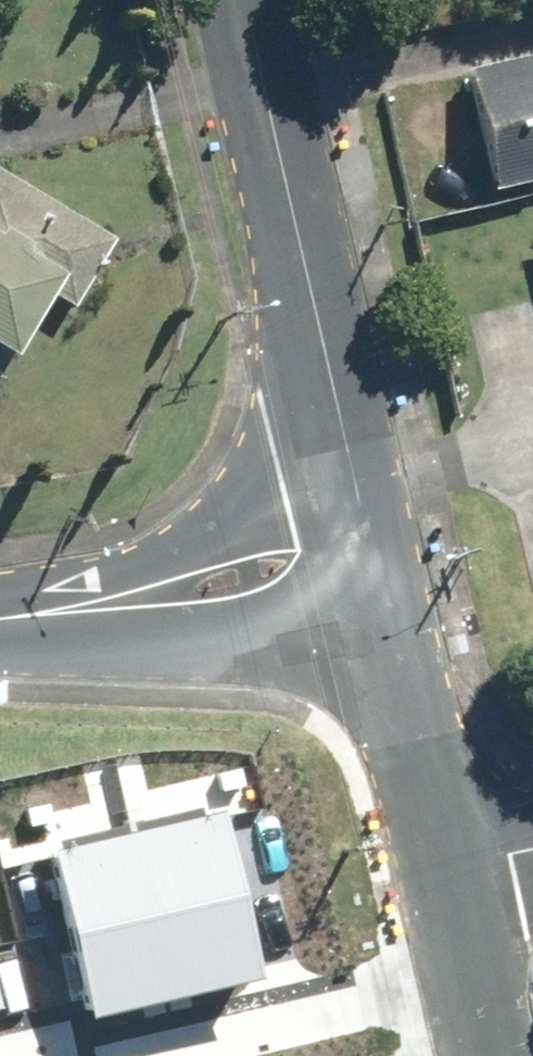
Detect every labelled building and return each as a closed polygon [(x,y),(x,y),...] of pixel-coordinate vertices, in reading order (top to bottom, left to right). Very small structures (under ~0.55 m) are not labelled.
[(450,82),(487,201),(532,187),(532,56),(450,82)] [(24,311),(71,333),(110,248),(0,198),(0,363),(24,311)] [(523,245),(532,282),(532,242),(523,245)] [(62,849),(97,1013),(265,978),(231,814),(62,849)] [(8,1003),(0,962),(0,1004),(8,1003)]
